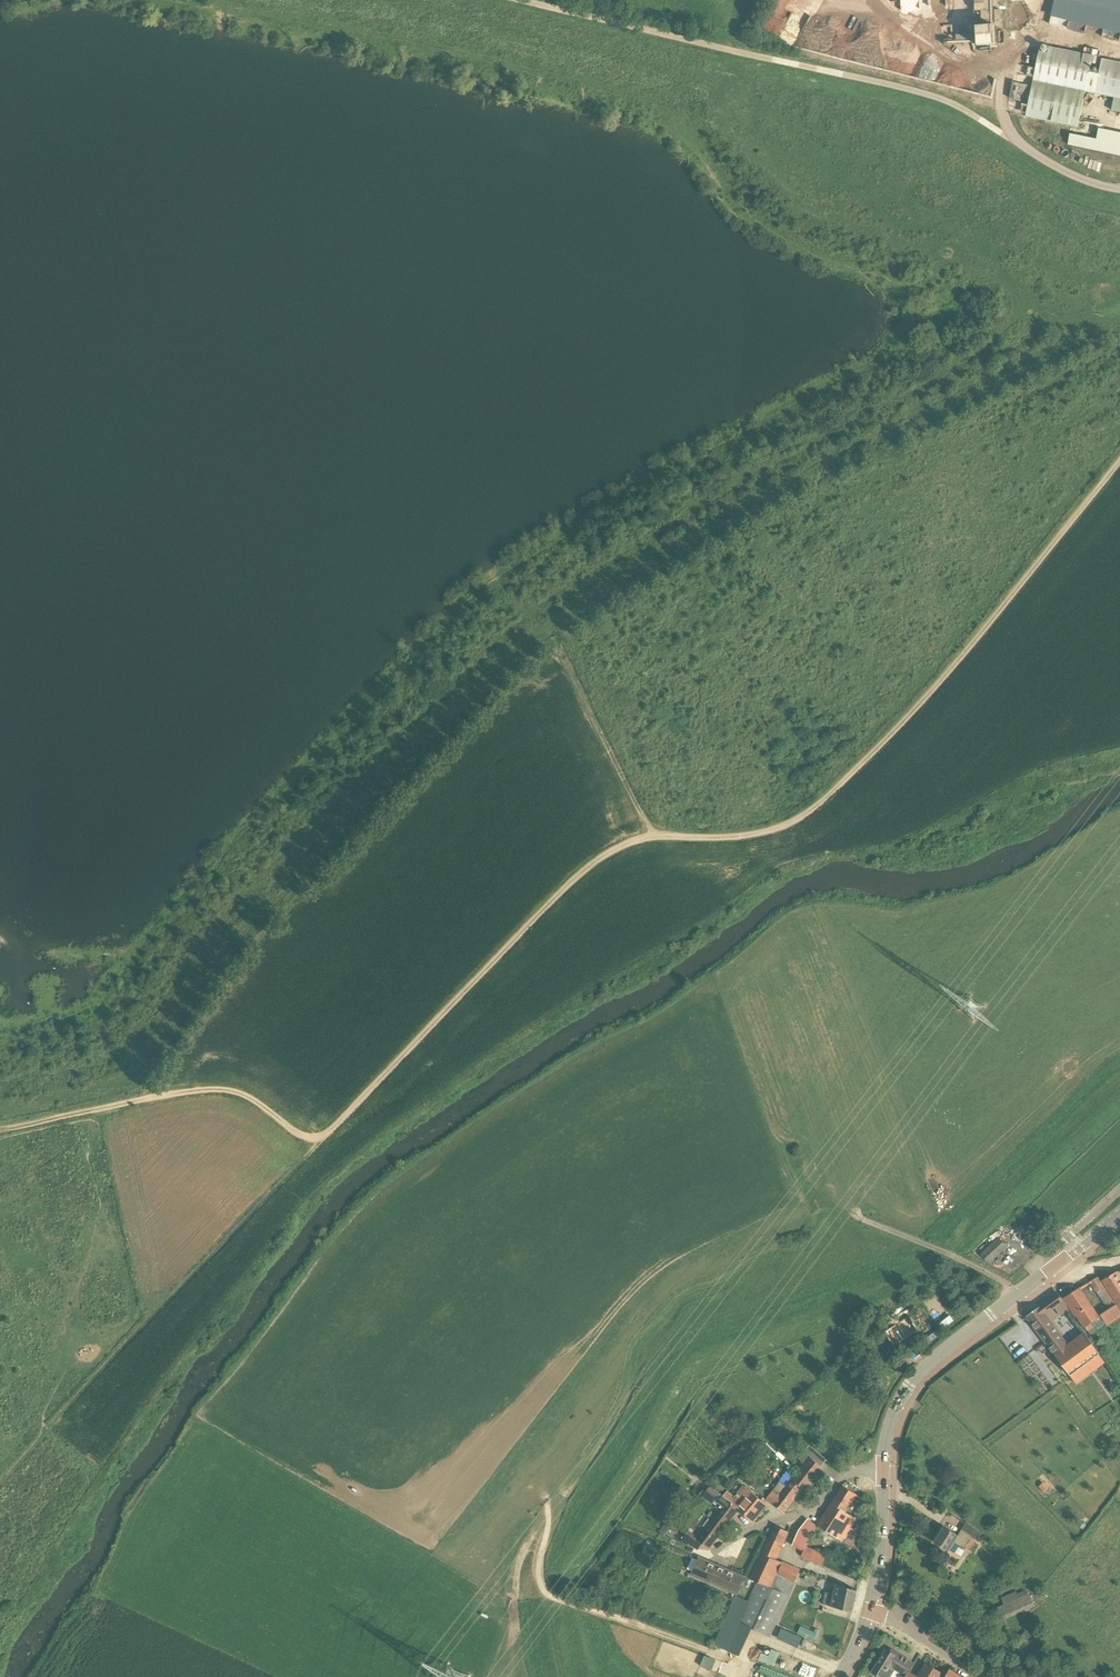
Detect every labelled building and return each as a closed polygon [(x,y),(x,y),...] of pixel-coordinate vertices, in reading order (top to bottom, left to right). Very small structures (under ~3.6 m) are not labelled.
[(1119,39),(1119,11),(1091,5),(1092,3),(1076,0),(1057,0),(1053,23),(1068,26),(1067,29),(1119,39)] [(996,45),(994,25),(976,27),(977,47),(996,45)] [(1105,133),(1107,127),(1079,121),(1093,56),(1041,46),(1040,52),(1039,52),(1036,69),(1029,67),(1028,76),(1034,78),(1026,117),(1105,133)] [(1104,60),(1096,94),(1115,98),(1112,111),(1119,113),(1119,64),(1104,60)] [(1031,86),(1013,83),(1010,99),(1016,100),(1017,94),(1029,96),(1031,86)] [(983,1255),(990,1263),(1007,1247),(999,1238),(997,1239),(993,1234),(973,1252),(979,1259),(983,1255)] [(1117,1273),(1102,1282),(1106,1288),(1119,1310),(1119,1277),(1117,1273)] [(949,1284),(957,1278),(954,1274),(946,1279),(949,1284)] [(1106,1288),(1102,1282),(1098,1277),(1090,1282),(1109,1310),(1101,1315),(1109,1327),(1119,1321),(1119,1310),(1106,1288)] [(954,1306),(942,1288),(936,1291),(948,1310),(954,1306)] [(1065,1298),(1076,1316),(1078,1315),(1086,1326),(1099,1317),(1079,1288),(1065,1298)] [(1056,1308),(1061,1315),(1070,1309),(1059,1293),(1028,1315),(1071,1376),(1102,1353),(1081,1325),(1068,1335),(1070,1338),(1067,1341),(1047,1314),(1056,1308)] [(888,1329),(885,1331),(894,1346),(919,1331),(907,1311),(894,1320),(892,1317),(884,1323),(888,1329)] [(804,1453),(822,1467),(828,1459),(810,1446),(804,1453)] [(767,1499),(784,1513),(803,1489),(806,1491),(823,1468),(822,1467),(804,1453),(803,1452),(798,1459),(804,1464),(785,1488),(778,1484),(767,1499)] [(725,1480),(715,1482),(716,1490),(727,1489),(725,1480)] [(1049,1487),(1044,1482),(1039,1486),(1044,1492),(1049,1487)] [(845,1512),(856,1494),(843,1486),(817,1526),(842,1541),(853,1524),(857,1519),(845,1512)] [(715,1501),(722,1507),(697,1540),(687,1533),(682,1540),(688,1544),(689,1542),(698,1550),(702,1544),(709,1549),(738,1510),(739,1508),(724,1496),(710,1487),(703,1497),(713,1504),(715,1501)] [(739,1508),(738,1510),(752,1521),(766,1504),(746,1487),(737,1498),(728,1491),(724,1496),(739,1508)] [(664,1536),(665,1534),(670,1527),(665,1523),(659,1532),(664,1536)] [(978,1541),(983,1534),(966,1523),(958,1536),(944,1527),(935,1542),(949,1551),(955,1543),(964,1549),(972,1536),(978,1541)] [(761,1584),(764,1585),(771,1589),(784,1563),(776,1559),(788,1532),(775,1525),(750,1579),(761,1584)] [(821,1565),(825,1556),(809,1548),(811,1545),(807,1544),(810,1536),(799,1531),(793,1545),(804,1550),(801,1555),(821,1565)] [(644,1552),(649,1554),(654,1543),(649,1542),(644,1552)] [(692,1577),(736,1597),(744,1578),(699,1559),(692,1577)] [(784,1563),(771,1589),(788,1597),(800,1571),(784,1563)] [(750,1599),(754,1600),(742,1625),(745,1626),(769,1637),(788,1597),(771,1589),(764,1585),(761,1584),(750,1579),(746,1588),(753,1592),(750,1599)] [(857,1591),(856,1590),(838,1586),(836,1597),(826,1595),(824,1607),(852,1613),(857,1591)] [(1019,1595),(1018,1595),(1018,1594),(1017,1592),(1002,1598),(1004,1605),(1009,1616),(1034,1604),(1029,1594),(1028,1595),(1027,1593),(1019,1596),(1019,1595)] [(798,1633),(814,1640),(818,1632),(802,1625),(798,1633)] [(777,1638),(798,1648),(803,1638),(782,1629),(777,1638)] [(1027,1641),(1031,1636),(1032,1636),(1027,1630),(1022,1635),(1022,1636),(1027,1641)] [(776,1665),(781,1652),(775,1650),(772,1655),(763,1652),(760,1659),(776,1665)] [(882,1676),(890,1676),(895,1669),(906,1676),(913,1663),(897,1653),(895,1655),(886,1650),(873,1672),(882,1676)] [(705,1655),(702,1666),(715,1669),(718,1658),(705,1655)] [(948,1673),(943,1670),(941,1673),(930,1666),(924,1676),(945,1676),(948,1673)]
